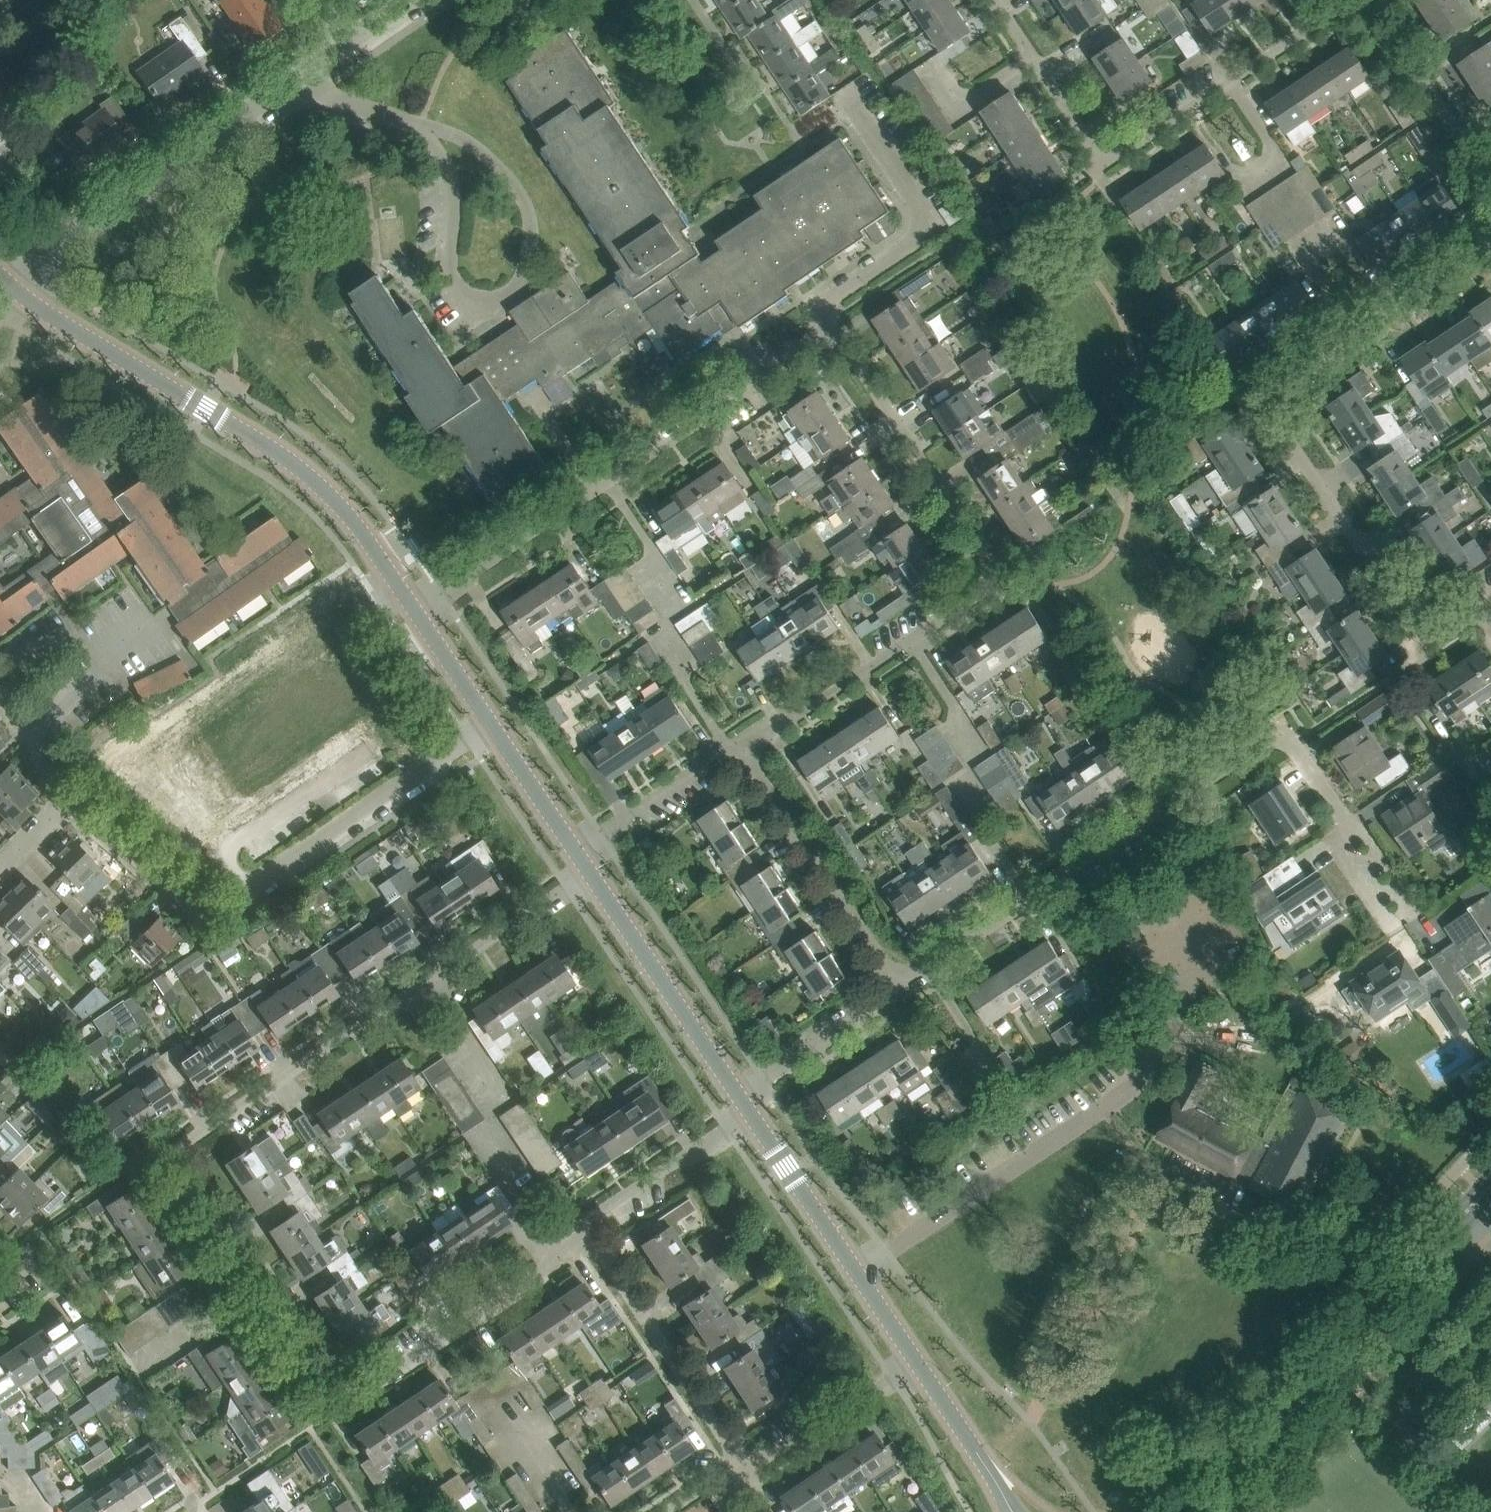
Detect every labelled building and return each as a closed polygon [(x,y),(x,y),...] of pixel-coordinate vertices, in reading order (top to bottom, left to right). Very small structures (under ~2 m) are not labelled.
[(217,6),(222,2),(234,20),(233,21),(251,47),(279,28),(260,0),(213,0),(217,6)] [(724,12),(742,0),(716,0),(724,12)] [(724,12),(742,39),(748,34),(771,20),(770,19),(757,0),(742,0),(724,12)] [(767,62),(795,43),(791,37),(781,21),(802,7),(797,0),(789,0),(773,11),(776,15),(770,19),(771,20),(748,34),(767,62)] [(913,9),(927,0),(907,0),(913,9)] [(927,30),(957,11),(950,0),(927,0),(913,9),(927,30)] [(1064,13),(1084,0),(1055,0),(1064,13)] [(1064,13),(1078,35),(1108,15),(1098,0),(1084,0),(1064,13)] [(1171,5),(1168,0),(1156,0),(1144,8),(1150,18),(1171,5)] [(1234,20),(1220,0),(1199,0),(1193,4),(1213,34),(1234,20)] [(1255,6),(1250,0),(1220,0),(1234,20),(1255,6)] [(1428,20),(1458,0),(1415,0),(1428,20)] [(1458,0),(1428,20),(1443,41),(1472,21),(1458,0)] [(971,31),(957,11),(927,30),(941,51),(971,31)] [(195,62),(206,54),(180,17),(168,25),(181,44),(138,73),(157,101),(201,70),(195,62)] [(816,21),(812,23),(819,34),(824,32),(816,21)] [(812,23),(791,37),(795,43),(767,62),(785,89),(813,70),(809,64),(799,48),(819,34),(812,23)] [(866,24),(857,30),(865,42),(873,36),(866,24)] [(369,282),(352,294),(357,302),(354,304),(429,418),(424,421),(431,433),(443,425),(494,501),(497,499),(503,507),(530,489),(532,488),(538,484),(541,482),(535,474),(546,466),(507,407),(503,402),(537,379),(544,389),(545,388),(556,406),(574,394),(563,376),(568,373),(569,372),(606,348),(613,359),(623,352),(614,338),(624,332),(631,342),(632,342),(647,331),(654,327),(676,360),(718,332),(723,328),(721,325),(732,317),(740,328),(789,295),(786,290),(866,237),(862,231),(866,228),(877,245),(896,232),(897,227),(888,213),(890,212),(841,138),(755,196),(764,209),(716,241),(722,250),(703,263),(699,256),(701,254),(693,242),(692,242),(684,231),(687,229),(690,227),(610,107),(616,103),(567,30),(538,49),(528,56),(511,67),(517,75),(508,82),(541,131),(546,128),(555,142),(544,149),(624,269),(618,273),(622,278),(594,297),(589,300),(570,272),(532,297),(522,304),(525,309),(514,317),(514,318),(518,324),(471,356),(473,358),(469,361),(456,370),(452,365),(419,315),(416,310),(406,317),(378,276),(369,282)] [(873,36),(865,42),(872,53),(881,48),(873,36)] [(1094,59),(1108,80),(1138,60),(1124,39),(1094,59)] [(1459,65),(1473,86),(1490,74),(1490,50),(1488,45),(1459,65)] [(834,48),(830,50),(837,61),(842,59),(834,48)] [(1350,48),(1329,62),(1349,91),(1370,77),(1350,48)] [(0,60),(0,92),(2,95),(31,76),(14,50),(0,60)] [(830,50),(809,64),(813,70),(785,89),(802,115),(831,96),(817,75),(837,61),(830,50)] [(1187,75),(1209,61),(1202,50),(1180,65),(1187,75)] [(1152,82),(1138,60),(1108,80),(1123,101),(1152,82)] [(1349,91),(1329,62),(1309,76),(1328,105),(1349,91)] [(893,84),(900,95),(922,80),(914,69),(893,84)] [(1487,107),(1490,104),(1490,74),(1473,86),(1487,107)] [(1309,76),(1288,90),(1307,119),(1328,105),(1309,76)] [(900,95),(907,105),(928,90),(922,80),(900,95)] [(907,105),(913,115),(935,101),(928,90),(907,105)] [(1307,119),(1288,90),(1267,104),(1287,133),(1307,119)] [(1012,93),(992,106),(982,112),(996,133),(1025,114),(1012,93)] [(117,129),(128,121),(111,97),(99,105),(103,110),(59,141),(77,168),(109,146),(108,145),(122,135),(117,129)] [(1415,122),(1400,100),(1390,107),(1404,129),(1415,122)] [(913,115),(920,125),(942,111),(935,101),(913,115)] [(0,107),(0,143),(9,137),(6,133),(14,127),(0,107)] [(920,125),(927,136),(949,121),(942,111),(920,125)] [(1025,114),(996,133),(1010,154),(1039,135),(1025,114)] [(933,145),(955,131),(949,121),(927,136),(933,145)] [(1418,127),(1408,134),(1422,155),(1433,148),(1418,127)] [(1053,156),(1039,135),(1010,154),(1024,175),(1053,156)] [(1369,140),(1357,148),(1363,156),(1375,148),(1369,140)] [(1206,145),(1185,159),(1204,188),(1225,174),(1206,145)] [(1350,165),(1363,156),(1357,148),(1345,157),(1350,165)] [(1378,153),(1366,161),(1371,169),(1383,161),(1378,153)] [(1053,156),(1024,175),(1038,196),(1067,177),(1053,156)] [(1183,202),(1204,188),(1185,159),(1164,173),(1183,202)] [(1371,169),(1366,161),(1354,170),(1359,178),(1371,169)] [(1312,194),(1322,187),(1307,165),(1297,172),(1312,194)] [(953,175),(961,187),(970,181),(962,169),(953,175)] [(1297,172),(1287,179),(1301,201),(1312,194),(1297,172)] [(1164,173),(1143,186),(1163,216),(1183,202),(1164,173)] [(1415,191),(1421,199),(1441,228),(1461,214),(1442,185),(1437,176),(1415,191)] [(1287,179),(1277,186),(1291,207),(1301,201),(1287,179)] [(970,181),(961,187),(969,198),(977,192),(970,181)] [(1142,230),(1163,216),(1143,186),(1122,200),(1142,230)] [(1281,214),(1291,207),(1277,186),(1267,192),(1281,214)] [(1312,194),(1326,216),(1336,209),(1322,187),(1312,194)] [(1267,192),(1256,199),(1271,221),(1281,214),(1267,192)] [(1301,201),(1316,222),(1326,216),(1312,194),(1301,201)] [(1256,199),(1246,206),(1261,228),(1271,221),(1256,199)] [(1420,242),(1441,228),(1421,199),(1400,213),(1420,242)] [(1291,207),(1306,229),(1316,222),(1301,201),(1291,207)] [(988,228),(996,239),(1027,218),(1020,207),(988,228)] [(1281,214),(1295,236),(1306,229),(1291,207),(1281,214)] [(1400,213),(1379,227),(1399,256),(1420,242),(1400,213)] [(1271,221),(1285,243),(1295,236),(1281,214),(1271,221)] [(1261,228),(1275,249),(1285,243),(1271,221),(1261,228)] [(1378,270),(1399,256),(1379,227),(1358,240),(1378,270)] [(1224,237),(1212,245),(1218,253),(1230,245),(1224,237)] [(1205,261),(1218,253),(1212,245),(1200,253),(1205,261)] [(1233,250),(1221,258),(1226,266),(1238,258),(1233,250)] [(1214,274),(1226,266),(1221,258),(1209,266),(1214,274)] [(1151,266),(1165,288),(1176,281),(1161,259),(1151,266)] [(893,293),(900,303),(909,297),(913,295),(934,280),(927,270),(906,284),(893,293)] [(1276,295),(1296,325),(1317,311),(1297,281),(1276,295)] [(1194,308),(1179,286),(1169,293),(1183,315),(1194,308)] [(970,305),(980,298),(973,288),(963,295),(970,305)] [(1275,339),(1296,325),(1276,295),(1255,309),(1275,339)] [(875,320),(890,343),(917,325),(910,315),(918,310),(909,297),(900,303),(875,320)] [(1490,341),(1490,300),(1472,313),(1474,316),(1490,341)] [(1234,323),(1254,353),(1275,339),(1255,309),(1234,323)] [(1451,331),(1470,359),(1478,370),(1490,362),(1490,342),(1490,341),(1474,316),(1451,331)] [(925,320),(917,325),(890,343),(906,366),(933,348),(926,339),(933,334),(925,320)] [(1233,366),(1254,353),(1234,323),(1213,337),(1233,366)] [(1428,346),(1447,374),(1470,359),(1451,331),(1428,346)] [(1454,385),(1447,374),(1428,346),(1426,343),(1402,359),(1421,387),(1431,401),(1454,385)] [(940,359),(933,348),(906,366),(921,390),(956,367),(948,354),(940,359)] [(965,376),(988,361),(992,358),(986,349),(959,367),(965,376)] [(995,371),(988,361),(965,376),(972,386),(995,371)] [(1327,408),(1341,429),(1370,410),(1362,398),(1375,390),(1362,370),(1337,387),(1337,388),(1338,388),(1344,396),(1327,408)] [(935,411),(951,434),(978,416),(985,411),(970,388),(935,411)] [(14,413),(12,411),(0,420),(0,434),(32,479),(28,482),(17,490),(16,487),(0,498),(0,542),(31,520),(52,551),(44,557),(2,586),(0,583),(0,635),(17,623),(15,621),(47,598),(44,593),(54,587),(62,599),(129,552),(167,607),(169,606),(180,622),(175,626),(188,645),(264,591),(270,587),(314,557),(300,537),(291,544),(286,536),(288,534),(274,515),(215,557),(216,559),(205,567),(142,478),(114,498),(39,392),(20,405),(21,407),(14,413)] [(784,416),(792,429),(800,424),(807,434),(834,416),(818,393),(784,416)] [(1421,409),(1427,417),(1438,434),(1448,428),(1431,403),(1421,409)] [(1373,440),(1379,449),(1404,433),(1391,414),(1374,417),(1370,410),(1341,429),(1345,434),(1340,437),(1341,438),(1342,437),(1351,451),(1354,449),(1356,452),(1373,440)] [(1007,433),(1013,442),(1039,424),(1033,415),(1007,433)] [(849,439),(834,416),(807,434),(799,439),(808,452),(815,462),(849,439)] [(985,427),(978,416),(951,434),(966,458),(1003,433),(995,420),(985,427)] [(1046,435),(1039,424),(1013,442),(1020,452),(1046,435)] [(1216,438),(1209,428),(1185,444),(1199,465),(1213,455),(1220,467),(1248,448),(1233,426),(1216,438)] [(1404,433),(1379,449),(1386,459),(1368,470),(1383,492),(1411,473),(1403,461),(1417,452),(1404,433)] [(758,462),(747,444),(737,451),(748,469),(758,462)] [(1087,456),(1080,446),(1069,454),(1075,464),(1087,456)] [(1215,488),(1227,507),(1252,491),(1245,482),(1263,470),(1248,448),(1220,467),(1229,479),(1215,488)] [(980,478),(996,502),(1023,484),(1016,474),(1024,468),(1015,455),(980,478)] [(1467,458),(1458,464),(1474,489),(1484,482),(1467,458)] [(879,483),(863,459),(828,482),(834,490),(819,500),(830,515),(836,511),(879,483)] [(748,498),(725,464),(702,479),(725,514),(748,498)] [(797,490),(818,475),(811,464),(789,478),(797,490)] [(1415,502),(1421,512),(1446,496),(1433,476),(1420,485),(1411,473),(1383,492),(1398,514),(1415,502)] [(825,484),(818,475),(797,490),(803,499),(825,484)] [(1031,478),(1023,484),(996,502),(1011,525),(1038,507),(1032,497),(1040,491),(1031,478)] [(725,514),(702,479),(679,495),(697,521),(708,514),(713,522),(725,514)] [(859,529),(868,523),(894,505),(879,483),(836,511),(845,523),(852,518),(859,529)] [(761,487),(751,494),(766,517),(776,510),(761,487)] [(1262,529),(1290,510),(1275,488),(1257,500),(1252,491),(1227,507),(1240,526),(1254,517),(1262,529)] [(687,528),(697,521),(679,495),(655,511),(670,533),(656,542),(679,575),(689,568),(674,547),(678,545),(692,536),(687,528)] [(1459,515),(1446,496),(1421,512),(1427,521),(1410,532),(1425,555),(1453,536),(1445,524),(1459,515)] [(1065,523),(1072,533),(1098,516),(1091,506),(1065,523)] [(1046,518),(1038,507),(1011,525),(1027,548),(1061,525),(1053,513),(1046,518)] [(1304,532),(1290,510),(1262,529),(1270,541),(1257,550),(1269,569),(1293,553),(1287,543),(1304,532)] [(889,556),(896,566),(923,548),(908,525),(873,548),(882,561),(889,556)] [(837,559),(841,557),(863,541),(856,530),(829,547),(837,559)] [(1461,548),(1453,536),(1425,555),(1439,576),(1457,565),(1462,573),(1461,574),(1462,575),(1487,558),(1475,539),(1461,548)] [(794,539),(784,546),(797,565),(807,559),(794,539)] [(869,550),(863,541),(841,557),(846,565),(869,550)] [(923,548),(896,566),(889,571),(897,584),(905,579),(912,590),(939,571),(923,548)] [(1293,553),(1269,569),(1281,588),(1290,601),(1304,591),(1331,573),(1316,550),(1299,561),(1293,553)] [(740,558),(747,570),(758,563),(750,551),(740,558)] [(573,565),(550,581),(568,608),(573,615),(575,618),(603,599),(617,620),(627,614),(626,613),(619,602),(612,592),(604,581),(590,591),(573,565)] [(604,581),(612,592),(633,577),(625,567),(604,581)] [(1298,612),(1311,631),(1334,615),(1328,605),(1345,594),(1331,573),(1304,591),(1312,603),(1298,612)] [(612,592),(619,602),(640,588),(633,577),(612,592)] [(573,615),(568,608),(550,581),(527,596),(545,623),(556,615),(561,623),(573,615)] [(835,607),(820,583),(793,601),(819,642),(840,628),(828,611),(835,607)] [(640,588),(619,602),(626,613),(647,598),(640,588)] [(819,642),(793,601),(782,609),(772,594),(763,600),(779,624),(799,655),(819,642)] [(884,623),(887,621),(911,604),(904,594),(877,613),(884,623)] [(504,612),(527,646),(540,637),(535,629),(545,623),(527,596),(515,604),(512,600),(503,608),(505,611),(504,612)] [(627,614),(633,623),(654,609),(647,598),(626,613),(627,614)] [(799,655),(779,624),(763,600),(754,606),(762,618),(751,625),(759,638),(779,668),(799,655)] [(697,611),(704,621),(711,632),(722,625),(708,603),(697,611)] [(1244,605),(1235,611),(1241,619),(1249,613),(1244,605)] [(1028,608),(1008,622),(1028,652),(1049,639),(1028,608)] [(661,620),(654,609),(633,623),(640,634),(661,620)] [(682,635),(704,621),(697,611),(676,625),(683,635),(682,635)] [(1345,653),(1372,634),(1357,612),(1340,623),(1334,615),(1311,631),(1323,650),(1337,641),(1345,653)] [(1188,664),(1186,635),(1167,636),(1166,619),(1141,621),(1144,662),(1155,661),(1155,675),(1177,673),(1176,665),(1188,664)] [(690,646),(711,632),(704,621),(682,635),(689,646),(690,646)] [(1028,652),(1008,622),(988,635),(1009,666),(1028,652)] [(196,640),(201,649),(221,637),(216,628),(196,640)] [(690,646),(697,656),(718,642),(711,632),(690,646)] [(1339,674),(1352,694),(1377,677),(1376,676),(1375,676),(1369,667),(1387,656),(1372,634),(1345,653),(1353,665),(1339,674)] [(989,679),(1009,666),(988,635),(968,648),(989,679)] [(779,668),(759,638),(738,651),(759,682),(779,668)] [(725,652),(718,642),(697,656),(703,666),(725,652)] [(649,643),(638,650),(652,671),(663,664),(649,643)] [(948,662),(966,689),(975,703),(996,690),(989,679),(968,648),(948,662)] [(512,656),(516,661),(530,682),(540,675),(523,649),(512,656)] [(1456,669),(1475,697),(1488,688),(1490,692),(1490,667),(1481,652),(1456,669)] [(1081,686),(1090,680),(1076,658),(1065,666),(1079,687),(1081,686)] [(141,701),(191,678),(182,661),(133,684),(141,701)] [(594,673),(591,668),(586,662),(575,669),(583,680),(590,675),(594,673)] [(607,670),(613,679),(616,677),(617,679),(626,674),(618,663),(607,670)] [(1461,706),(1475,697),(1456,669),(1430,686),(1456,725),(1468,717),(1461,706)] [(1013,672),(1005,678),(1015,693),(1023,688),(1013,672)] [(590,675),(583,680),(577,683),(582,690),(594,682),(590,675)] [(1090,680),(1081,686),(1087,696),(1097,690),(1090,680)] [(671,741),(691,727),(663,685),(643,699),(644,701),(649,709),(650,710),(671,741)] [(1365,723),(1401,699),(1393,687),(1357,711),(1365,723)] [(1057,695),(1045,703),(1051,712),(1063,704),(1057,695)] [(545,704),(559,726),(570,718),(556,697),(545,704)] [(629,722),(650,754),(671,741),(650,710),(649,709),(644,701),(631,710),(635,718),(629,722)] [(204,703),(180,719),(202,752),(226,736),(204,703)] [(1063,704),(1051,712),(1059,724),(1071,716),(1063,704)] [(880,707),(859,721),(880,752),(900,738),(880,707)] [(180,719),(156,735),(178,768),(202,752),(180,719)] [(860,765),(880,752),(859,721),(839,734),(860,765)] [(991,749),(1001,742),(987,721),(977,728),(991,749)] [(631,767),(650,754),(629,722),(610,734),(607,730),(606,731),(631,767)] [(916,739),(923,749),(944,736),(937,725),(916,739)] [(1367,784),(1369,782),(1368,780),(1389,767),(1364,728),(1334,748),(1359,787),(1366,782),(1367,784)] [(610,781),(631,767),(606,731),(586,744),(610,781)] [(839,734),(819,747),(840,778),(860,765),(839,734)] [(156,735),(132,751),(154,784),(178,768),(156,735)] [(923,749),(929,759),(930,760),(951,746),(944,736),(923,749)] [(1091,746),(1098,757),(1119,788),(1139,774),(1119,744),(1112,748),(1105,737),(1091,746)] [(1479,772),(1457,739),(1447,746),(1470,780),(1471,779),(1470,778),(1479,772)] [(951,746),(930,760),(937,770),(958,756),(951,746)] [(1071,760),(1073,761),(1079,770),(1099,801),(1119,788),(1098,757),(1091,746),(1071,760)] [(819,792),(840,778),(819,747),(799,761),(819,792)] [(1001,764),(1008,775),(1015,785),(1018,789),(1029,782),(1006,747),(995,754),(1001,764)] [(1073,761),(1071,760),(1063,747),(1054,753),(1063,768),(1073,761)] [(340,749),(315,765),(337,798),(362,781),(340,749)] [(132,751),(107,768),(129,800),(154,784),(132,751)] [(1001,764),(995,754),(974,768),(980,778),(1001,764)] [(958,756),(937,770),(944,781),(965,767),(958,756)] [(1421,795),(1420,794),(1407,802),(1409,804),(1386,819),(1410,854),(1427,843),(1431,850),(1449,838),(1425,803),(1445,790),(1447,793),(1459,785),(1441,758),(1416,775),(1427,791),(1421,795)] [(917,767),(932,789),(944,781),(937,770),(930,760),(929,759),(917,767)] [(24,779),(10,764),(0,774),(0,802),(24,779)] [(1008,775),(1001,764),(980,778),(987,788),(1008,775)] [(872,768),(865,772),(875,787),(882,783),(872,768)] [(1079,815),(1099,801),(1079,770),(1058,784),(1079,815)] [(867,792),(875,787),(865,772),(857,777),(867,792)] [(994,799),(1015,785),(1008,775),(987,788),(994,799)] [(11,832),(30,814),(30,813),(27,816),(21,810),(38,794),(24,779),(0,802),(0,813),(5,818),(1,821),(11,832)] [(1058,828),(1079,815),(1058,784),(1038,798),(1035,793),(1025,800),(1038,820),(1048,813),(1058,828)] [(1277,843),(1280,841),(1308,822),(1283,784),(1252,805),(1277,843)] [(994,799),(1002,810),(1022,796),(1018,789),(1015,785),(994,799)] [(956,823),(967,816),(947,786),(936,793),(956,823)] [(714,843),(718,841),(744,824),(728,800),(693,823),(699,833),(705,829),(714,843)] [(412,842),(414,841),(429,831),(422,821),(406,832),(412,842)] [(830,830),(844,850),(855,843),(841,822),(830,830)] [(760,846),(744,824),(718,841),(714,843),(723,857),(718,860),(730,879),(751,865),(745,856),(760,846)] [(1481,834),(1490,849),(1490,832),(1489,828),(1481,834)] [(941,844),(949,856),(970,887),(991,873),(962,830),(941,844)] [(399,844),(402,842),(403,837),(400,833),(396,832),(392,835),(391,840),(394,844),(399,844)] [(108,875),(74,841),(72,839),(51,860),(68,878),(63,883),(58,879),(49,888),(75,914),(80,909),(86,904),(88,902),(77,890),(89,879),(96,886),(108,875)] [(924,862),(933,856),(923,841),(914,847),(924,862)] [(449,861),(457,873),(476,901),(496,888),(486,872),(495,866),(479,842),(460,855),(449,861)] [(869,865),(855,843),(844,850),(858,872),(869,865)] [(914,866),(903,874),(930,914),(950,901),(929,870),(924,862),(914,847),(905,852),(914,866)] [(1231,861),(1244,888),(1265,875),(1253,851),(1231,861)] [(949,856),(929,870),(950,901),(970,887),(949,856)] [(1265,875),(1244,888),(1265,930),(1266,930),(1265,928),(1288,913),(1296,925),(1283,933),(1293,948),(1320,931),(1310,916),(1320,909),(1321,911),(1324,909),(1323,908),(1334,900),(1346,917),(1347,916),(1312,863),(1310,864),(1316,872),(1287,891),(1272,871),(1293,857),(1293,856),(1265,875)] [(429,875),(437,886),(456,915),(476,901),(457,873),(449,861),(429,875)] [(758,875),(751,865),(730,879),(743,898),(748,894),(758,909),(788,889),(772,865),(758,875)] [(388,878),(399,895),(421,927),(431,921),(436,928),(456,915),(437,886),(429,875),(417,883),(406,866),(388,878)] [(903,874),(883,887),(910,928),(930,914),(903,874)] [(349,885),(342,875),(325,886),(332,896),(349,885)] [(55,907),(44,896),(26,877),(7,895),(36,925),(55,907)] [(411,934),(421,927),(399,895),(388,878),(379,884),(390,901),(369,915),(377,926),(396,955),(417,941),(411,934)] [(329,899),(321,888),(308,897),(315,908),(329,899)] [(803,912),(788,889),(758,909),(753,913),(774,945),(795,931),(789,921),(803,912)] [(1445,926),(1455,941),(1469,963),(1490,948),(1490,896),(1489,893),(1468,908),(1470,910),(1445,926)] [(0,902),(0,922),(24,946),(40,930),(36,925),(7,895),(0,902)] [(86,904),(80,909),(89,918),(91,917),(95,913),(86,904)] [(91,933),(67,908),(58,917),(82,941),(91,933)] [(146,919),(137,910),(119,928),(133,943),(130,946),(151,967),(180,938),(159,917),(149,926),(144,922),(146,919)] [(274,915),(262,923),(268,932),(280,924),(274,915)] [(376,968),(396,955),(377,926),(366,933),(359,923),(350,929),(376,968)] [(253,949),(270,938),(263,928),(246,939),(253,949)] [(350,929),(320,949),(340,980),(350,973),(356,982),(376,968),(350,929)] [(801,940),(795,931),(774,945),(787,964),(792,960),(802,974),(831,954),(816,931),(801,940)] [(1056,997),(1077,983),(1083,978),(1066,953),(1059,957),(1048,941),(1028,954),(1048,985),(1056,997)] [(18,956),(36,973),(52,991),(61,983),(27,947),(18,956)] [(9,973),(5,969),(10,964),(10,959),(0,948),(0,982),(9,973)] [(331,986),(340,980),(320,949),(302,961),(294,959),(287,964),(290,969),(317,1008),(337,995),(331,986)] [(1428,959),(1454,998),(1467,989),(1442,950),(1428,959)] [(1353,984),(1342,991),(1355,1011),(1366,1004),(1376,1019),(1423,988),(1400,953),(1353,984)] [(847,977),(831,954),(802,974),(810,987),(805,991),(811,1001),(847,977)] [(1008,968),(1028,998),(1034,1007),(1037,1012),(1057,998),(1056,997),(1048,985),(1028,954),(1008,968)] [(554,955),(527,973),(546,1002),(572,985),(575,990),(586,983),(572,961),(562,968),(554,955)] [(36,973),(18,956),(11,963),(28,981),(36,973)] [(186,958),(173,966),(178,973),(191,964),(186,958)] [(1008,1012),(1028,998),(1008,968),(988,981),(1008,1012)] [(287,986),(277,993),(297,1022),(317,1008),(290,969),(280,976),(287,986)] [(1312,971),(1300,979),(1307,989),(1318,981),(1312,971)] [(519,1020),(546,1002),(527,973),(500,991),(519,1020)] [(153,980),(163,995),(169,1004),(179,998),(173,988),(171,990),(161,975),(153,980)] [(988,1025),(1008,1012),(988,981),(967,994),(988,1025)] [(1440,982),(1426,990),(1454,1035),(1469,1026),(1440,982)] [(259,990),(240,1002),(256,1026),(266,1019),(276,1035),(297,1022),(277,993),(266,1001),(259,990)] [(519,1020),(500,991),(473,1009),(482,1022),(472,1029),(494,1062),(505,1055),(501,1049),(509,1044),(511,1037),(506,1029),(519,1020)] [(1088,1003),(1103,1025),(1114,1017),(1099,996),(1088,1003)] [(123,1000),(112,1007),(127,1029),(138,1021),(133,1014),(123,1000)] [(247,1032),(256,1026),(240,1002),(210,1022),(237,1062),(257,1048),(247,1032)] [(1037,1012),(1034,1007),(1025,1012),(1034,1026),(1043,1021),(1037,1012)] [(142,1009),(133,1014),(138,1021),(140,1025),(148,1019),(142,1009)] [(114,1022),(107,1011),(93,1020),(99,1028),(101,1031),(114,1022)] [(767,1017),(757,1023),(771,1044),(781,1037),(767,1017)] [(208,1039),(198,1046),(217,1075),(237,1062),(210,1022),(201,1029),(208,1039)] [(1057,1042),(1059,1046),(1063,1051),(1083,1038),(1077,1029),(1057,1042)] [(103,1034),(83,1048),(90,1058),(110,1045),(103,1034)] [(879,1053),(899,1084),(906,1094),(927,1080),(920,1070),(930,1064),(915,1043),(914,1043),(915,1045),(907,1051),(900,1040),(879,1053)] [(197,1089),(217,1075),(198,1046),(187,1054),(180,1043),(160,1056),(180,1085),(190,1078),(197,1089)] [(1352,1043),(1339,1052),(1348,1065),(1361,1057),(1352,1043)] [(559,1057),(564,1065),(581,1054),(576,1046),(559,1057)] [(598,1050),(584,1059),(590,1067),(603,1058),(598,1050)] [(1009,1080),(1029,1067),(1022,1056),(1013,1061),(1006,1051),(995,1058),(1009,1080)] [(879,1097),(899,1084),(879,1053),(859,1067),(879,1097)] [(149,1080),(138,1087),(157,1115),(178,1102),(171,1091),(180,1085),(160,1056),(141,1068),(149,1080)] [(941,1080),(950,1074),(962,1066),(955,1056),(934,1070),(941,1080)] [(421,1071),(428,1082),(450,1067),(443,1057),(421,1071)] [(1462,1074),(1472,1089),(1490,1073),(1490,1061),(1489,1057),(1462,1074)] [(371,1077),(391,1106),(398,1117),(411,1108),(404,1097),(418,1088),(398,1059),(371,1077)] [(590,1067),(584,1059),(568,1070),(573,1078),(590,1067)] [(1250,1187),(1299,1213),(1350,1117),(1301,1091),(1300,1094),(1288,1087),(1274,1113),(1277,1114),(1264,1138),(1198,1102),(1215,1070),(1198,1061),(1157,1137),(1235,1178),(1240,1169),(1256,1177),(1250,1187)] [(947,1090),(948,1090),(969,1077),(962,1066),(950,1074),(941,1080),(947,1090)] [(435,1093),(457,1078),(450,1067),(428,1082),(435,1093)] [(553,1072),(550,1067),(540,1073),(544,1078),(553,1072)] [(859,1067),(839,1080),(860,1111),(879,1097),(859,1067)] [(371,1077),(345,1095),(364,1124),(375,1140),(388,1132),(377,1115),(391,1106),(371,1077)] [(948,1090),(955,1101),(976,1087),(969,1077),(948,1090)] [(464,1088),(457,1078),(435,1093),(442,1103),(464,1088)] [(839,1124),(860,1111),(839,1080),(819,1094),(839,1124)] [(645,1093),(619,1110),(638,1139),(665,1121),(656,1108),(666,1102),(652,1081),(641,1088),(645,1093)] [(137,1129),(157,1115),(138,1087),(128,1094),(120,1083),(111,1089),(137,1129)] [(962,1111),(983,1097),(976,1087),(955,1101),(962,1111)] [(442,1103),(449,1112),(471,1098),(464,1088),(442,1103)] [(100,1096),(81,1109),(97,1133),(106,1126),(117,1142),(137,1129),(111,1089),(100,1096)] [(951,1119),(962,1111),(955,1101),(948,1090),(947,1090),(936,1097),(951,1119)] [(364,1124),(345,1095),(318,1113),(327,1126),(316,1133),(319,1137),(330,1153),(341,1146),(338,1141),(364,1124)] [(455,1122),(477,1108),(471,1098),(449,1112),(455,1122)] [(894,1099),(885,1105),(895,1120),(904,1114),(894,1099)] [(528,1112),(520,1101),(499,1116),(506,1127),(528,1112)] [(7,1119),(12,1114),(0,1102),(0,1126),(7,1119)] [(607,1119),(592,1128),(612,1157),(638,1139),(619,1110),(615,1105),(603,1113),(607,1119)] [(885,1126),(895,1120),(885,1105),(875,1111),(885,1126)] [(484,1118),(477,1108),(455,1122),(462,1133),(484,1118)] [(506,1127),(512,1136),(534,1122),(528,1112),(506,1127)] [(319,1137),(316,1133),(303,1113),(292,1121),(308,1144),(319,1137)] [(6,1164),(13,1158),(29,1142),(7,1119),(0,1126),(0,1158),(6,1164)] [(534,1122),(512,1136),(519,1146),(541,1132),(534,1122)] [(584,1175),(612,1157),(592,1128),(590,1125),(577,1133),(577,1132),(575,1131),(574,1130),(573,1130),(571,1130),(570,1129),(568,1130),(567,1130),(565,1131),(563,1133),(562,1135),(561,1136),(561,1137),(561,1139),(561,1140),(562,1142),(562,1143),(584,1175)] [(548,1142),(541,1132),(519,1146),(526,1157),(548,1142)] [(270,1154),(278,1149),(270,1136),(227,1164),(242,1187),(270,1169),(276,1164),(270,1154)] [(39,1152),(29,1142),(13,1158),(23,1168),(39,1152)] [(548,1142),(526,1157),(533,1167),(555,1152),(548,1142)] [(562,1163),(555,1152),(533,1167),(540,1178),(562,1163)] [(393,1168),(399,1176),(415,1165),(410,1157),(393,1168)] [(276,1164),(270,1169),(242,1187),(258,1211),(281,1196),(287,1206),(307,1192),(285,1159),(276,1164)] [(32,1183),(18,1168),(0,1185),(0,1206),(4,1211),(32,1183)] [(424,1178),(419,1170),(402,1181),(408,1190),(424,1178)] [(53,1192),(44,1182),(39,1177),(32,1183),(4,1211),(19,1226),(38,1208),(45,1215),(45,1216),(64,1204),(62,1200),(67,1195),(59,1186),(53,1192)] [(123,1195),(117,1185),(86,1206),(93,1217),(108,1207),(125,1233),(154,1213),(136,1187),(123,1195)] [(501,1212),(511,1206),(497,1185),(473,1201),(477,1206),(464,1214),(483,1243),(510,1225),(501,1212)] [(271,1231),(287,1254),(314,1236),(322,1230),(316,1220),(323,1216),(307,1192),(287,1206),(294,1216),(271,1231)] [(450,1223),(437,1232),(457,1261),(483,1243),(464,1214),(457,1204),(443,1213),(450,1223)] [(641,1245),(655,1266),(683,1247),(677,1236),(684,1232),(677,1221),(685,1215),(679,1205),(657,1220),(664,1230),(641,1245)] [(143,1259),(172,1240),(154,1213),(125,1233),(143,1259)] [(396,1253),(408,1270),(410,1273),(420,1266),(429,1279),(457,1261),(437,1232),(411,1250),(408,1245),(396,1253)] [(321,1246),(314,1236),(287,1254),(302,1278),(324,1263),(331,1273),(352,1259),(336,1236),(321,1246)] [(190,1268),(172,1240),(143,1259),(143,1260),(133,1267),(153,1297),(164,1289),(162,1286),(190,1268)] [(690,1256),(683,1247),(655,1266),(669,1286),(692,1272),(698,1281),(720,1266),(713,1256),(704,1262),(697,1252),(690,1256)] [(368,1283),(352,1259),(331,1273),(338,1283),(316,1298),(331,1321),(359,1303),(352,1293),(368,1283)] [(71,1269),(82,1286),(90,1280),(79,1264),(71,1269)] [(682,1306),(696,1327),(725,1308),(718,1298),(725,1294),(718,1283),(727,1277),(720,1266),(698,1281),(705,1291),(682,1306)] [(423,1293),(410,1273),(408,1270),(394,1279),(409,1302),(423,1293)] [(612,1326),(622,1319),(608,1298),(597,1305),(582,1282),(562,1296),(581,1325),(585,1332),(606,1318),(612,1326)] [(176,1291),(165,1299),(179,1320),(190,1313),(176,1291)] [(562,1296),(541,1310),(560,1339),(581,1325),(562,1296)] [(168,1328),(179,1320),(165,1299),(154,1306),(168,1328)] [(366,1313),(359,1303),(331,1321),(347,1344),(390,1316),(381,1303),(366,1313)] [(158,1334),(168,1328),(154,1306),(144,1313),(158,1334)] [(732,1318),(725,1308),(696,1327),(710,1348),(733,1333),(739,1343),(762,1328),(755,1318),(746,1324),(739,1313),(732,1318)] [(539,1353),(560,1339),(541,1310),(520,1324),(539,1353)] [(144,1313),(134,1320),(148,1341),(158,1334),(144,1313)] [(74,1331),(63,1314),(41,1328),(63,1362),(84,1348),(93,1363),(104,1355),(84,1324),(74,1331)] [(134,1320),(124,1326),(139,1348),(148,1341),(134,1320)] [(514,1361),(504,1367),(519,1390),(519,1391),(530,1383),(524,1374),(535,1366),(530,1359),(539,1353),(520,1324),(499,1338),(514,1361)] [(128,1355),(139,1348),(124,1326),(114,1334),(128,1355)] [(20,1343),(39,1372),(48,1385),(56,1379),(51,1370),(63,1362),(41,1328),(20,1343)] [(723,1368),(737,1389),(766,1370),(759,1360),(767,1355),(759,1344),(768,1338),(762,1328),(739,1343),(746,1353),(723,1368)] [(222,1344),(216,1334),(187,1353),(212,1390),(225,1381),(253,1362),(235,1336),(222,1344)] [(0,1356),(0,1359),(18,1386),(39,1372),(20,1343),(0,1356)] [(3,1410),(25,1395),(18,1386),(0,1359),(0,1407),(2,1410),(3,1410)] [(225,1381),(243,1409),(272,1390),(253,1362),(225,1381)] [(773,1380),(766,1370),(737,1389),(751,1410),(774,1395),(780,1405),(802,1390),(795,1380),(787,1386),(780,1375),(773,1380)] [(602,1378),(591,1386),(597,1395),(608,1387),(602,1378)] [(438,1379),(417,1393),(436,1421),(446,1414),(451,1422),(462,1415),(469,1426),(480,1418),(479,1416),(464,1394),(453,1401),(438,1379)] [(579,1394),(584,1401),(585,1403),(597,1395),(591,1386),(579,1394)] [(608,1387),(597,1395),(603,1404),(614,1396),(608,1387)] [(50,1388),(44,1392),(35,1398),(41,1406),(55,1397),(50,1388)] [(244,1445),(241,1447),(249,1458),(283,1435),(276,1425),(289,1416),(272,1390),(243,1409),(226,1420),(244,1445)] [(87,1398),(91,1403),(96,1412),(105,1406),(96,1393),(87,1398)] [(415,1435),(436,1421),(417,1393),(397,1407),(415,1435)] [(597,1395),(585,1403),(591,1412),(603,1404),(597,1395)] [(689,1419),(674,1398),(664,1405),(669,1412),(658,1419),(663,1427),(653,1433),(673,1463),(694,1449),(678,1426),(689,1419)] [(1462,1449),(1490,1420),(1490,1413),(1481,1402),(1448,1434),(1462,1449)] [(69,1417),(75,1426),(96,1412),(91,1403),(69,1417)] [(115,1421),(105,1406),(96,1412),(106,1427),(115,1421)] [(397,1407),(376,1421),(394,1449),(415,1435),(397,1407)] [(11,1431),(10,1418),(3,1418),(0,1419),(0,1432),(11,1431)] [(493,1437),(480,1418),(469,1426),(482,1444),(493,1437)] [(385,1455),(394,1449),(376,1421),(355,1435),(370,1457),(360,1464),(374,1485),(384,1478),(379,1469),(389,1462),(385,1455)] [(185,1423),(177,1428),(188,1445),(196,1440),(185,1423)] [(11,1431),(0,1432),(0,1445),(19,1443),(18,1430),(11,1431)] [(652,1477),(673,1463),(653,1433),(632,1447),(652,1477)] [(155,1434),(124,1454),(152,1496),(174,1481),(162,1464),(172,1457),(155,1434)] [(874,1434),(850,1449),(876,1487),(899,1472),(874,1434)] [(566,1439),(556,1446),(570,1467),(581,1460),(566,1439)] [(7,1457),(27,1454),(26,1442),(19,1443),(0,1445),(0,1456),(0,1457),(7,1457)] [(632,1447),(611,1461),(631,1491),(652,1477),(632,1447)] [(109,1448),(96,1457),(101,1465),(114,1457),(109,1448)] [(845,1492),(868,1477),(875,1488),(876,1487),(850,1449),(827,1465),(845,1492)] [(8,1469),(35,1467),(34,1454),(27,1454),(7,1457),(8,1469)] [(129,1469),(112,1481),(131,1510),(152,1496),(124,1454),(122,1456),(129,1469)] [(87,1475),(101,1465),(96,1457),(81,1466),(87,1475)] [(610,1505),(631,1491),(611,1461),(601,1468),(597,1461),(586,1468),(581,1460),(570,1467),(585,1489),(595,1482),(610,1505)] [(845,1492),(827,1465),(804,1481),(822,1508),(825,1511),(841,1511),(853,1504),(845,1492)] [(44,1467),(31,1476),(52,1506),(62,1500),(69,1510),(68,1510),(70,1511),(102,1511),(90,1495),(83,1484),(74,1490),(66,1489),(61,1492),(44,1467)] [(241,1511),(286,1511),(294,1507),(268,1469),(266,1470),(246,1483),(258,1501),(241,1511)] [(516,1473),(505,1480),(520,1501),(530,1494),(516,1473)] [(453,1491),(464,1484),(458,1475),(447,1482),(453,1491)] [(131,1510),(112,1481),(90,1495),(102,1511),(128,1511),(131,1510)] [(804,1481),(780,1496),(791,1511),(815,1511),(822,1508),(804,1481)] [(442,1499),(453,1491),(447,1482),(436,1490),(442,1499)] [(471,1493),(466,1486),(464,1484),(453,1491),(459,1500),(471,1493)] [(448,1508),(459,1500),(453,1491),(442,1499),(448,1508)] [(923,1511),(935,1511),(939,1509),(926,1491),(914,1498),(923,1511)] [(9,1505),(8,1493),(1,1494),(0,1494),(0,1506),(9,1505)] [(530,1494),(520,1501),(526,1510),(522,1511),(542,1511),(530,1494)]
